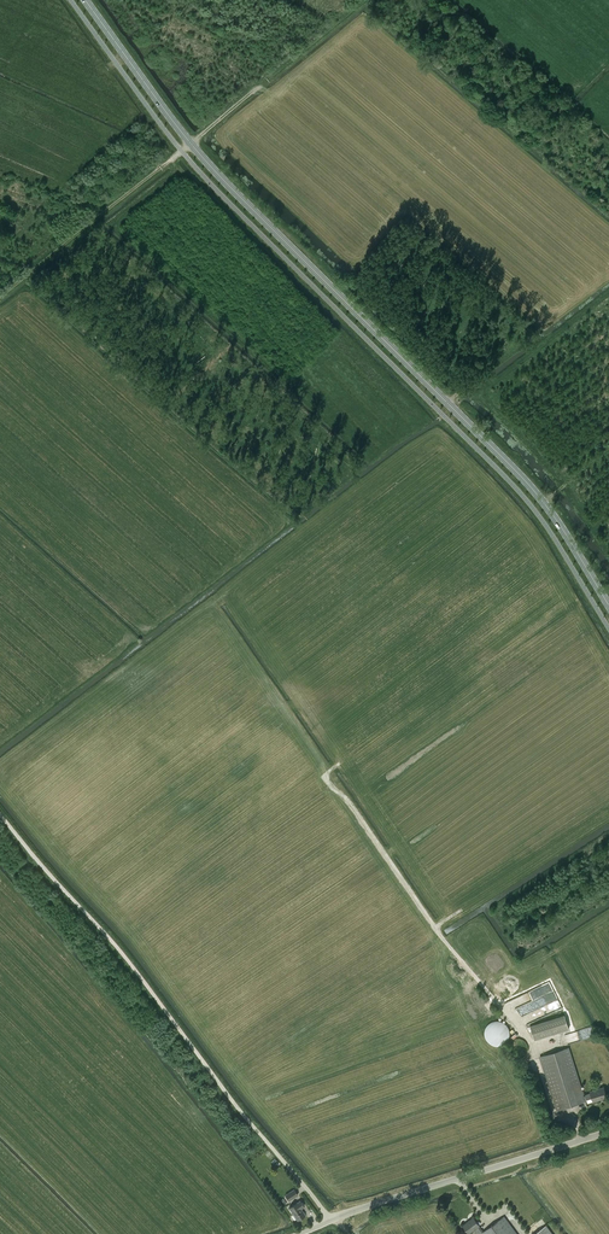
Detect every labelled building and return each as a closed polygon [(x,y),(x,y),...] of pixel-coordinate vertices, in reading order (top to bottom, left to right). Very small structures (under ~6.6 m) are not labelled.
[(497,954),(487,961),(494,970),(504,963),(497,954)] [(551,993),(531,1002),(535,1010),(555,1001),(551,993)] [(535,1040),(569,1029),(565,1014),(530,1025),(535,1040)] [(508,1025),(502,1021),(495,1019),(489,1023),(483,1031),(485,1038),(491,1044),(500,1045),(505,1043),(509,1036),(509,1029),(508,1025)] [(591,1027),(564,1034),(567,1043),(594,1035),(591,1027)] [(540,1056),(557,1110),(586,1101),(585,1100),(584,1095),(569,1047),(540,1056)] [(584,1095),(585,1100),(592,1098),(594,1101),(607,1097),(604,1087),(591,1091),(591,1093),(584,1095)] [(289,1201),(298,1195),(294,1189),(285,1195),(289,1201)] [(289,1208),(298,1220),(305,1215),(302,1210),(301,1211),(300,1209),(304,1206),(300,1200),(289,1208)] [(484,1232),(479,1226),(480,1225),(473,1217),(463,1225),(469,1233),(474,1230),(478,1233),(517,1233),(504,1216),(484,1232)] [(546,1225),(534,1233),(553,1233),(546,1225)]
